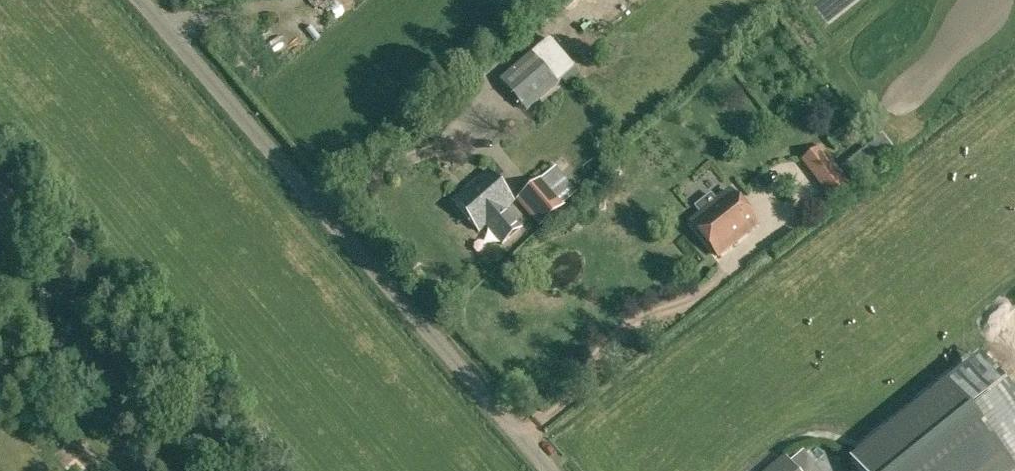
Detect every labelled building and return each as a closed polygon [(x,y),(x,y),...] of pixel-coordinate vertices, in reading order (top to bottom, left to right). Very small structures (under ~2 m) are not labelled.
[(538,46),(499,80),(525,111),(564,76),(538,46)] [(502,244),(520,229),(504,210),(514,202),(488,171),(452,201),(478,231),(486,225),(502,244)] [(833,197),(850,184),(840,171),(823,184),(833,197)] [(564,205),(563,205),(573,196),(560,180),(550,189),(541,178),(517,199),(540,226),(564,205)] [(11,226),(24,215),(17,207),(26,199),(11,181),(1,189),(0,187),(0,213),(11,226)] [(701,215),(691,223),(717,256),(756,225),(730,192),(716,203),(710,195),(695,207),(701,215)] [(850,461),(859,470),(1004,470),(1014,462),(1014,458),(949,379),(850,461)] [(783,459),(769,470),(794,470),(783,459)]
